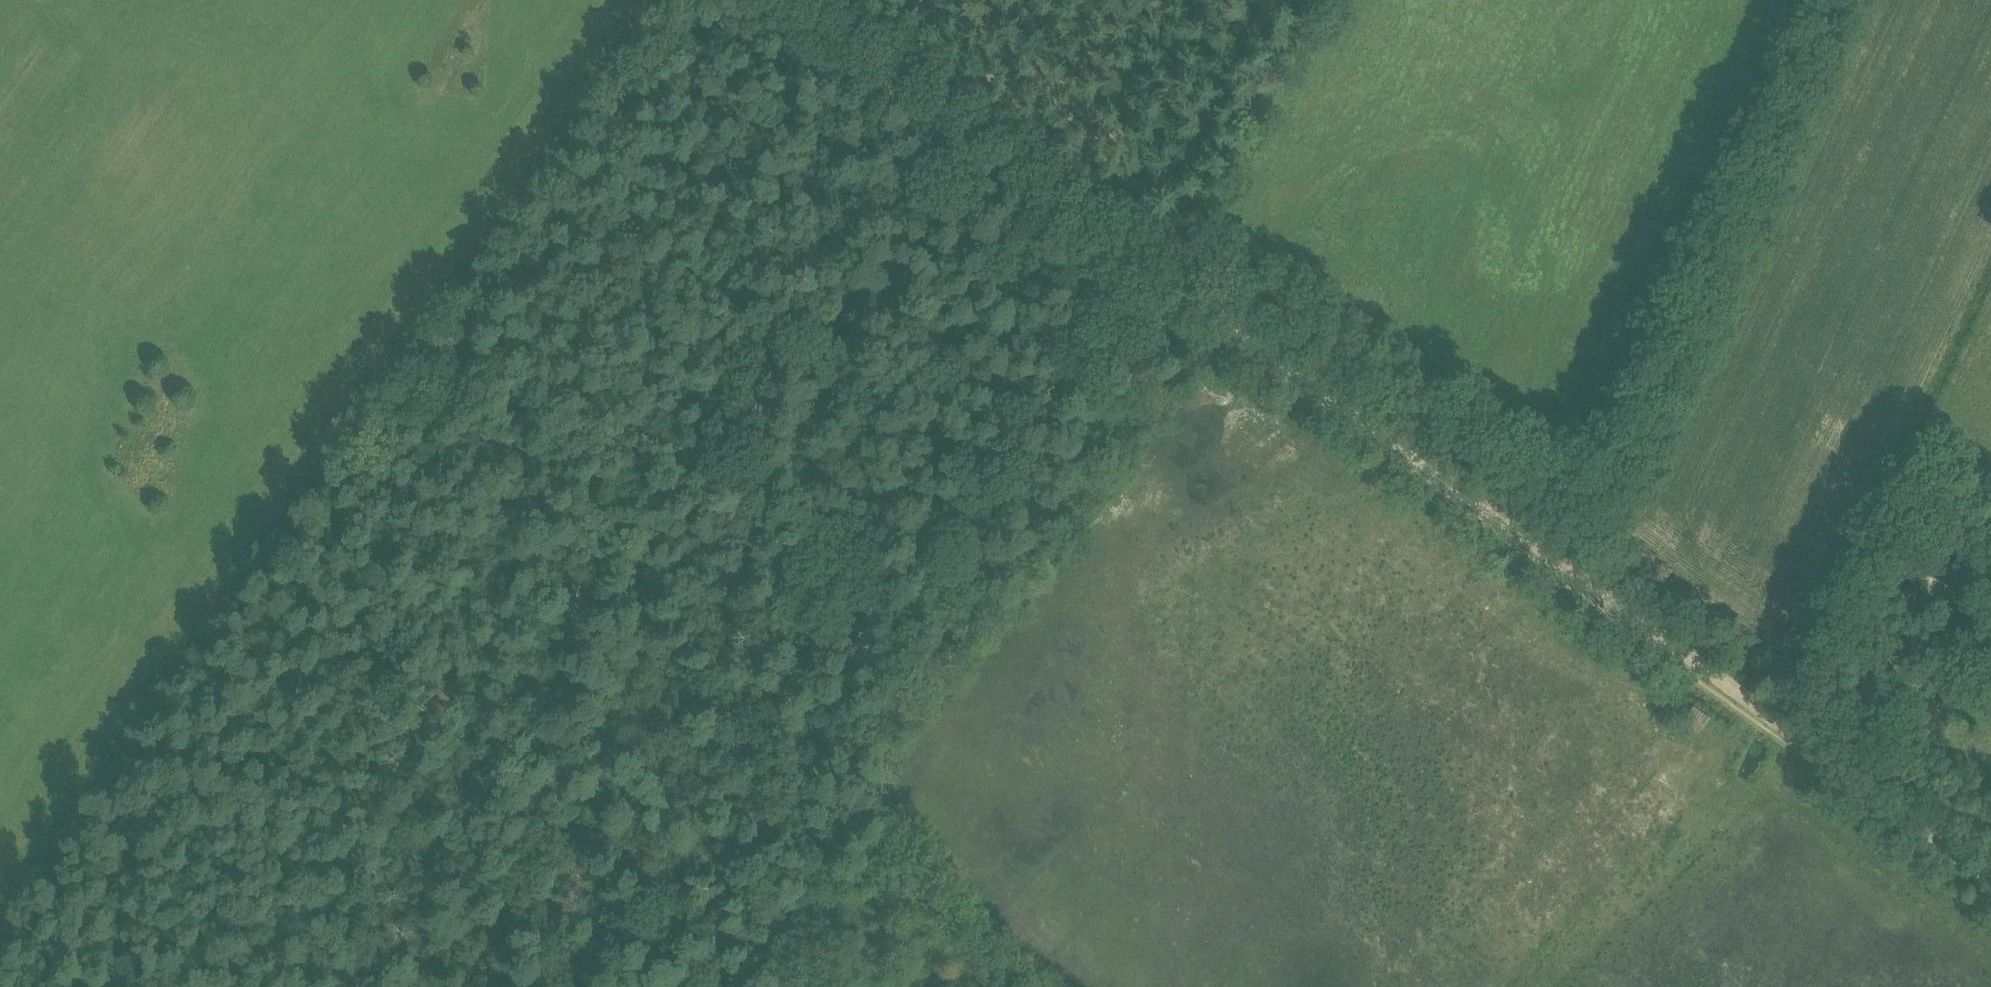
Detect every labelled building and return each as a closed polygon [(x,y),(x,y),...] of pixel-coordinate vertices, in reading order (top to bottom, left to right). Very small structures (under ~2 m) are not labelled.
[(1985,546),(1973,538),(1966,547),(1978,556),(1985,546)] [(1956,572),(1952,568),(1952,565),(1952,563),(1950,558),(1946,553),(1944,550),(1941,548),(1940,547),(1938,544),(1935,544),(1931,546),(1928,550),(1925,555),(1925,561),(1918,561),(1916,562),(1912,567),(1909,573),(1909,580),(1912,588),(1917,593),(1924,594),(1931,591),(1934,595),(1943,597),(1952,596),(1957,589),(1959,581),(1956,572)] [(1694,704),(1681,722),(1700,735),(1713,717),(1694,704)]
